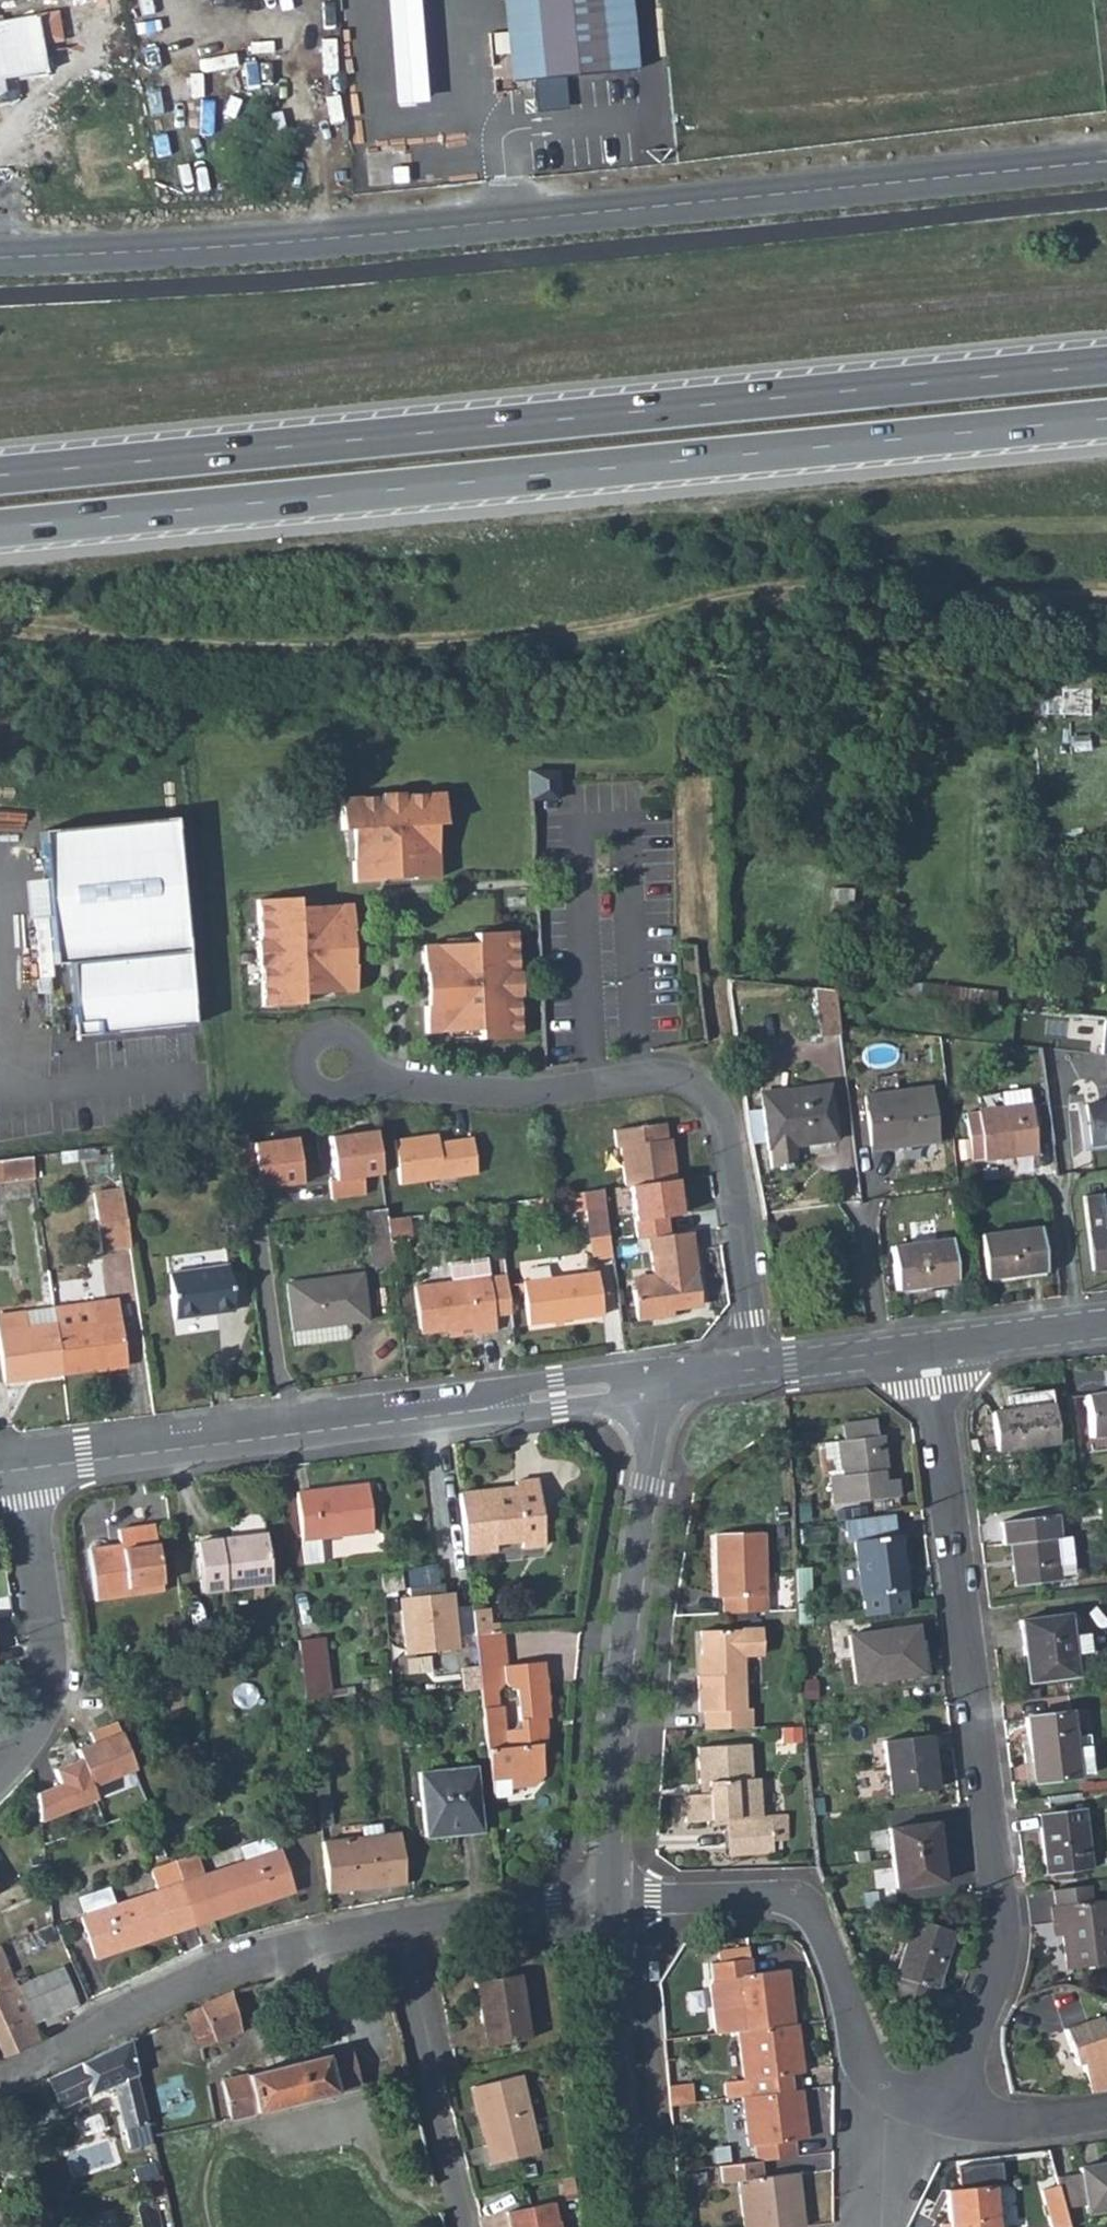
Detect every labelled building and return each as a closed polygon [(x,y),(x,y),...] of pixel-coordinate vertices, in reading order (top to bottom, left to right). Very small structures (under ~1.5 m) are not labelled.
[(390,102),(422,102),(420,0),(388,0),(390,102)] [(504,78),(526,76),(518,0),(497,0),(504,78)] [(526,76),(608,69),(601,0),(518,0),(526,76)] [(623,0),(601,0),(608,69),(629,66),(623,0)] [(0,21),(0,77),(42,69),(33,15),(0,21)] [(560,772),(528,772),(530,799),(560,799),(560,772)] [(380,796),(339,797),(341,829),(351,829),(353,882),(380,880),(380,879),(410,877),(410,879),(437,878),(434,825),(444,824),(443,793),(402,795),(402,792),(380,793),(380,796)] [(173,820),(41,833),(55,965),(71,963),(79,1036),(194,1027),(173,820)] [(297,896),(256,898),(258,939),(256,939),(257,964),(260,964),(262,1005),(303,1003),(302,993),(355,990),(354,964),(352,964),(350,930),(352,930),(351,903),(298,906),(297,896)] [(474,943),(421,945),(422,972),(424,971),(426,1005),(424,1005),(425,1032),(478,1030),(479,1039),(520,1037),(518,997),(520,997),(519,972),(516,972),(514,931),(474,933),(474,943)] [(820,1037),(839,1036),(839,1026),(835,994),(815,992),(820,1037)] [(761,1094),(771,1169),(794,1166),(792,1145),(836,1141),(829,1085),(761,1094)] [(866,1096),(872,1151),(937,1142),(931,1088),(866,1096)] [(995,1091),(998,1110),(1026,1106),(1023,1088),(995,1091)] [(1099,1146),(1106,1145),(1106,1105),(1093,1107),(1099,1146)] [(963,1114),(969,1161),(1032,1152),(1026,1106),(998,1110),(963,1114)] [(622,1149),(627,1188),(631,1187),(677,1181),(675,1161),(671,1161),(668,1140),(666,1124),(615,1131),(618,1150),(622,1149)] [(383,1172),(378,1129),(331,1135),(336,1177),(330,1179),(334,1198),(367,1193),(366,1176),(383,1172)] [(304,1182),(297,1134),(237,1143),(242,1178),(257,1178),(259,1189),(304,1182)] [(395,1142),(401,1186),(478,1175),(473,1139),(439,1144),(438,1136),(395,1142)] [(39,1180),(36,1154),(0,1159),(0,1185),(39,1180)] [(692,1236),(677,1181),(631,1187),(635,1237),(648,1235),(649,1242),(692,1236)] [(98,1195),(100,1207),(129,1203),(128,1191),(98,1195)] [(604,1191),(569,1196),(572,1214),(588,1211),(592,1239),(610,1237),(604,1191)] [(1093,1272),(1106,1270),(1106,1220),(1104,1220),(1102,1196),(1084,1198),(1088,1234),(1093,1272)] [(106,1254),(136,1251),(129,1203),(100,1207),(106,1254)] [(371,1244),(390,1241),(387,1221),(385,1211),(367,1213),(371,1244)] [(412,1241),(409,1218),(387,1221),(390,1241),(390,1244),(398,1243),(412,1241)] [(1044,1275),(1057,1273),(1052,1230),(1039,1232),(1044,1275)] [(980,1239),(986,1283),(1044,1275),(1039,1232),(980,1239)] [(654,1277),(656,1292),(636,1295),(640,1327),(677,1322),(675,1314),(693,1312),(701,1302),(692,1236),(649,1242),(654,1277)] [(610,1237),(592,1239),(595,1261),(613,1259),(610,1237)] [(401,1264),(398,1243),(390,1244),(393,1265),(401,1264)] [(892,1251),(898,1294),(957,1287),(951,1243),(892,1251)] [(414,1289),(420,1333),(447,1329),(473,1325),(475,1334),(496,1332),(494,1319),(489,1279),(486,1261),(449,1266),(451,1284),(414,1289)] [(174,1322),(231,1315),(225,1270),(168,1277),(174,1322)] [(227,1270),(225,1270),(231,1315),(233,1315),(227,1270)] [(597,1272),(521,1282),(526,1326),(603,1316),(597,1272)] [(285,1284),(291,1330),(294,1329),(349,1322),(367,1319),(361,1274),(285,1284)] [(494,1319),(511,1316),(506,1277),(489,1279),(494,1319)] [(654,1277),(634,1280),(636,1295),(656,1292),(654,1277)] [(94,1324),(58,1331),(63,1373),(98,1368),(98,1364),(128,1359),(118,1302),(92,1306),(94,1324)] [(92,1306),(55,1312),(57,1324),(58,1331),(94,1324),(92,1306)] [(55,1307),(28,1310),(31,1327),(57,1324),(55,1312),(55,1307)] [(64,1374),(63,1373),(58,1331),(57,1324),(31,1327),(28,1310),(0,1315),(0,1340),(5,1382),(64,1374)] [(351,1338),(349,1322),(294,1329),(296,1349),(348,1342),(351,1338)] [(448,1338),(475,1334),(473,1325),(447,1329),(448,1338)] [(992,1414),(997,1452),(1055,1445),(1050,1392),(1009,1397),(1011,1412),(992,1414)] [(1084,1399),(1089,1441),(1106,1438),(1106,1395),(1084,1399)] [(840,1425),(842,1441),(877,1437),(875,1421),(840,1425)] [(830,1478),(833,1506),(897,1499),(894,1481),(883,1482),(881,1473),(885,1472),(880,1437),(877,1437),(842,1441),(839,1441),(843,1476),(830,1478)] [(826,1444),(830,1478),(843,1476),(839,1441),(826,1444)] [(488,1492),(456,1495),(464,1559),(494,1556),(494,1549),(519,1546),(520,1553),(543,1549),(537,1481),(514,1484),(515,1489),(515,1496),(489,1499),(488,1492)] [(296,1492),(302,1538),(373,1528),(367,1482),(296,1492)] [(515,1489),(488,1492),(489,1499),(515,1496),(515,1489)] [(194,1543),(201,1592),(272,1583),(264,1521),(257,1514),(230,1519),(232,1537),(194,1543)] [(1010,1546),(1015,1587),(1058,1581),(1058,1579),(1054,1541),(1059,1539),(1056,1516),(1002,1524),(1005,1547),(1010,1546)] [(86,1550),(93,1601),(162,1592),(154,1527),(116,1531),(118,1546),(86,1550)] [(724,1599),(724,1614),(765,1613),(764,1534),(718,1535),(719,1599),(724,1599)] [(854,1540),(861,1594),(902,1589),(895,1535),(854,1540)] [(1070,1537),(1059,1539),(1054,1541),(1058,1579),(1074,1577),(1070,1537)] [(455,1590),(401,1597),(408,1653),(461,1646),(455,1590)] [(470,1614),(473,1641),(490,1639),(489,1630),(487,1612),(470,1614)] [(1019,1621),(1026,1683),(1075,1677),(1074,1673),(1090,1671),(1086,1633),(1070,1634),(1067,1615),(1019,1621)] [(498,1628),(489,1630),(490,1639),(499,1637),(498,1628)] [(704,1712),(705,1730),(750,1729),(750,1710),(745,1709),(742,1655),(764,1654),(763,1629),(701,1632),(703,1670),(706,1669),(706,1677),(704,1677),(698,1677),(699,1712),(704,1712)] [(849,1637),(854,1684),(920,1675),(914,1630),(849,1637)] [(510,1800),(509,1791),(534,1788),(542,1778),(540,1751),(545,1749),(547,1734),(545,1720),(547,1718),(547,1695),(543,1664),(507,1667),(505,1636),(499,1637),(490,1639),(473,1641),(484,1739),(490,1785),(492,1802),(510,1800)] [(322,1639),(297,1641),(304,1701),(330,1698),(322,1639)] [(430,1651),(409,1655),(412,1671),(433,1667),(430,1651)] [(1027,1717),(1029,1731),(1035,1780),(1093,1772),(1089,1735),(1075,1736),(1071,1711),(1027,1717)] [(136,1776),(118,1729),(91,1739),(95,1749),(79,1756),(83,1765),(94,1793),(136,1776)] [(1029,1781),(1035,1780),(1029,1731),(1022,1732),(1029,1781)] [(880,1742),(887,1796),(933,1791),(926,1737),(880,1742)] [(681,1799),(682,1823),(709,1822),(722,1821),(723,1832),(725,1855),(768,1852),(767,1841),(765,1817),(758,1819),(755,1781),(749,1782),(745,1747),(692,1750),(695,1784),(702,1783),(706,1789),(707,1797),(681,1799)] [(94,1793),(83,1765),(56,1775),(62,1790),(35,1800),(38,1828),(98,1805),(94,1793)] [(418,1774),(425,1838),(479,1832),(472,1768),(418,1774)] [(327,1773),(313,1774),(319,1829),(334,1827),(327,1773)] [(1038,1814),(1047,1875),(1059,1873),(1077,1870),(1090,1868),(1084,1809),(1038,1814)] [(781,1817),(765,1817),(767,1841),(782,1840),(781,1817)] [(710,1833),(723,1832),(722,1821),(709,1822),(710,1833)] [(887,1830),(895,1889),(943,1883),(934,1823),(887,1830)] [(400,1833),(321,1842),(327,1893),(405,1884),(400,1833)] [(238,1848),(240,1852),(272,1847),(269,1837),(238,1848)] [(240,1852),(243,1864),(275,1853),(272,1847),(240,1852)] [(151,1853),(155,1863),(165,1861),(161,1850),(151,1853)] [(202,1877),(197,1859),(173,1867),(182,1887),(194,1924),(291,1892),(279,1852),(275,1853),(243,1864),(202,1877)] [(197,1858),(172,1866),(173,1867),(197,1859),(197,1858)] [(150,1871),(151,1874),(173,1867),(172,1866),(171,1864),(150,1871)] [(94,1957),(194,1924),(182,1887),(173,1867),(151,1874),(157,1893),(114,1907),(84,1917),(82,1918),(94,1957)] [(1078,1877),(1077,1870),(1059,1873),(1060,1880),(1078,1877)] [(1090,1885),(1053,1890),(1055,1907),(1051,1908),(1054,1926),(1061,1926),(1066,1969),(1106,1964),(1106,1901),(1092,1903),(1090,1885)] [(78,1899),(84,1917),(114,1907),(108,1889),(78,1899)] [(912,1919),(893,1992),(934,2003),(953,1930),(912,1919)] [(44,1949),(58,1942),(50,1924),(28,1933),(34,1948),(42,1944),(44,1949)] [(4,2057),(42,2040),(35,2022),(76,2004),(62,1969),(29,1982),(25,1969),(10,1975),(0,1953),(0,2048),(4,2057)] [(735,2028),(788,2022),(781,1967),(746,1971),(744,1955),(706,1960),(708,1979),(705,1983),(709,2031),(735,2028)] [(474,1983),(484,2048),(529,2041),(520,1977),(474,1983)] [(240,2029),(232,1991),(229,1993),(186,2015),(200,2050),(240,2029)] [(797,2070),(791,2021),(788,2022),(735,2028),(742,2076),(721,2080),(723,2096),(740,2094),(788,2088),(786,2071),(797,2070)] [(1087,2094),(1106,2092),(1106,2049),(1097,2022),(1062,2035),(1074,2066),(1082,2065),(1087,2094)] [(124,2148),(152,2141),(128,2041),(47,2080),(58,2109),(104,2089),(106,2093),(110,2091),(111,2094),(114,2093),(122,2129),(118,2130),(124,2148)] [(221,2080),(230,2123),(359,2089),(351,2050),(221,2080)] [(472,2079),(494,2157),(539,2144),(517,2067),(472,2079)] [(665,2082),(667,2103),(690,2100),(688,2079),(665,2082)] [(805,2135),(799,2086),(788,2088),(740,2094),(745,2142),(751,2142),(754,2158),(759,2158),(795,2153),(793,2138),(805,2135)] [(759,2158),(754,2158),(718,2163),(721,2180),(738,2178),(743,2226),(777,2226),(802,2224),(794,2169),(761,2173),(759,2158)] [(520,2166),(523,2176),(537,2173),(534,2163),(520,2166)] [(1078,2174),(1083,2206),(1085,2214),(1106,2211),(1106,2165),(1078,2169),(1078,2174)] [(1062,2210),(1083,2206),(1078,2174),(1053,2177),(1056,2186),(1062,2210)] [(561,2179),(564,2197),(577,2194),(573,2177),(561,2179)] [(988,2186),(941,2191),(945,2226),(937,2226),(992,2226),(988,2186)] [(1048,2226),(1067,2226),(1062,2210),(1056,2186),(1038,2190),(1048,2226)] [(506,2226),(558,2226),(552,2201),(503,2212),(506,2226)]
